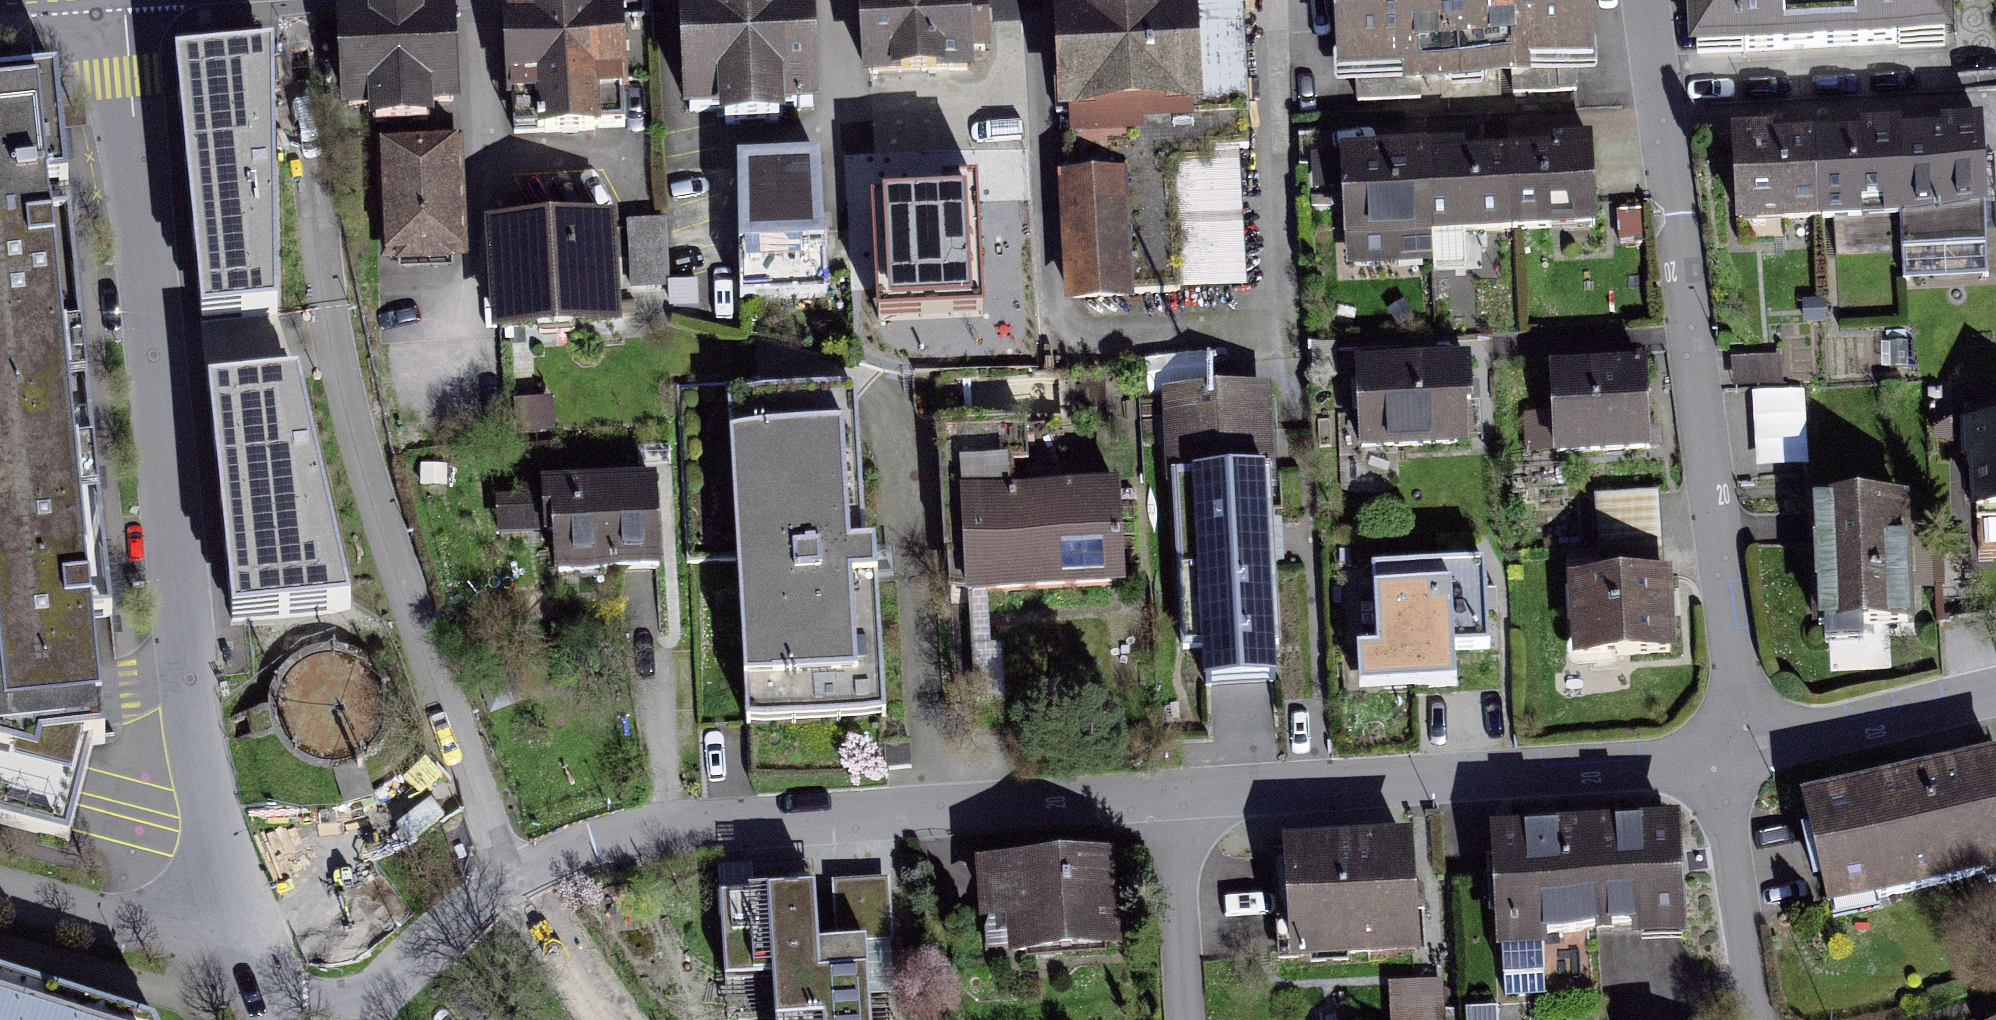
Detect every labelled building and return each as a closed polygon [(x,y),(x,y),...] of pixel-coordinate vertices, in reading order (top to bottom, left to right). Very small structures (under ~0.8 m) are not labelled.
[(690,103),(806,99),(803,0),(687,0),(690,103)] [(869,72),(977,62),(972,0),(862,0),(869,72)] [(1059,7),(1063,109),(1237,102),(1233,0),(1220,0),(1059,7)] [(1337,69),(1593,57),(1591,0),(1333,0),(1337,69)] [(1681,69),(1955,58),(1953,0),(1678,0),(1681,69)] [(602,4),(507,13),(517,131),(613,123),(602,4)] [(445,8),(343,11),(345,96),(447,93),(445,8)] [(175,62),(202,330),(280,321),(276,54),(175,62)] [(107,757),(100,690),(92,594),(54,197),(45,77),(0,82),(0,765),(107,757)] [(1784,124),(1718,128),(1724,220),(1977,203),(1971,111),(1927,114),(1843,120),(1784,124)] [(1381,137),(1325,141),(1332,239),(1594,221),(1587,123),(1549,126),(1472,131),(1381,137)] [(451,135),(376,140),(385,267),(460,262),(451,135)] [(815,157),(734,162),(742,298),(824,293),(819,225),(815,157)] [(1119,171),(1055,175),(1064,309),(1128,305),(1119,171)] [(944,175),(899,177),(907,335),(1009,329),(1006,266),(970,268),(965,174),(944,175)] [(561,226),(494,228),(497,327),(605,324),(602,225),(561,226)] [(1358,447),(1468,440),(1465,391),(1462,353),(1352,361),(1358,447)] [(1548,445),(1639,439),(1635,383),(1633,357),(1542,363),(1548,445)] [(354,604),(301,382),(208,393),(231,617),(354,604)] [(1754,386),(1757,463),(1808,461),(1805,384),(1754,386)] [(1729,389),(1732,456),(1754,455),(1751,388),(1729,389)] [(869,544),(859,392),(718,402),(739,719),(880,709),(869,544)] [(1200,689),(1286,685),(1279,541),(1275,462),(1262,463),(1258,392),(1160,397),(1173,646),(1198,645),(1200,689)] [(1995,506),(1995,419),(1974,420),(1977,507),(1995,506)] [(949,588),(1118,580),(1114,491),(1011,496),(1007,421),(941,424),(946,534),(949,588)] [(542,570),(655,563),(649,471),(621,473),(536,479),(542,570)] [(1812,624),(1909,622),(1906,504),(1874,505),(1808,507),(1812,624)] [(1452,646),(1491,643),(1488,598),(1485,553),(1370,561),(1374,622),(1354,624),(1359,684),(1454,677),(1452,646)] [(1565,660),(1661,653),(1658,603),(1656,570),(1560,577),(1565,660)] [(1995,867),(1995,780),(1992,763),(1890,788),(1807,809),(1832,908),(1995,867)] [(1599,825),(1493,833),(1501,934),(1677,920),(1669,820),(1599,825)] [(1396,839),(1282,848),(1291,960),(1405,951),(1399,878),(1396,839)] [(1101,859),(980,868),(986,951),(1107,943),(1105,909),(1101,859)] [(718,896),(727,1019),(736,1019),(773,1017),(773,1019),(868,1019),(862,942),(811,946),(807,889),(773,892),(718,896)] [(1389,978),(1391,1019),(1447,1019),(1445,975),(1389,978)] [(0,990),(0,1019),(97,1019),(0,990)]
